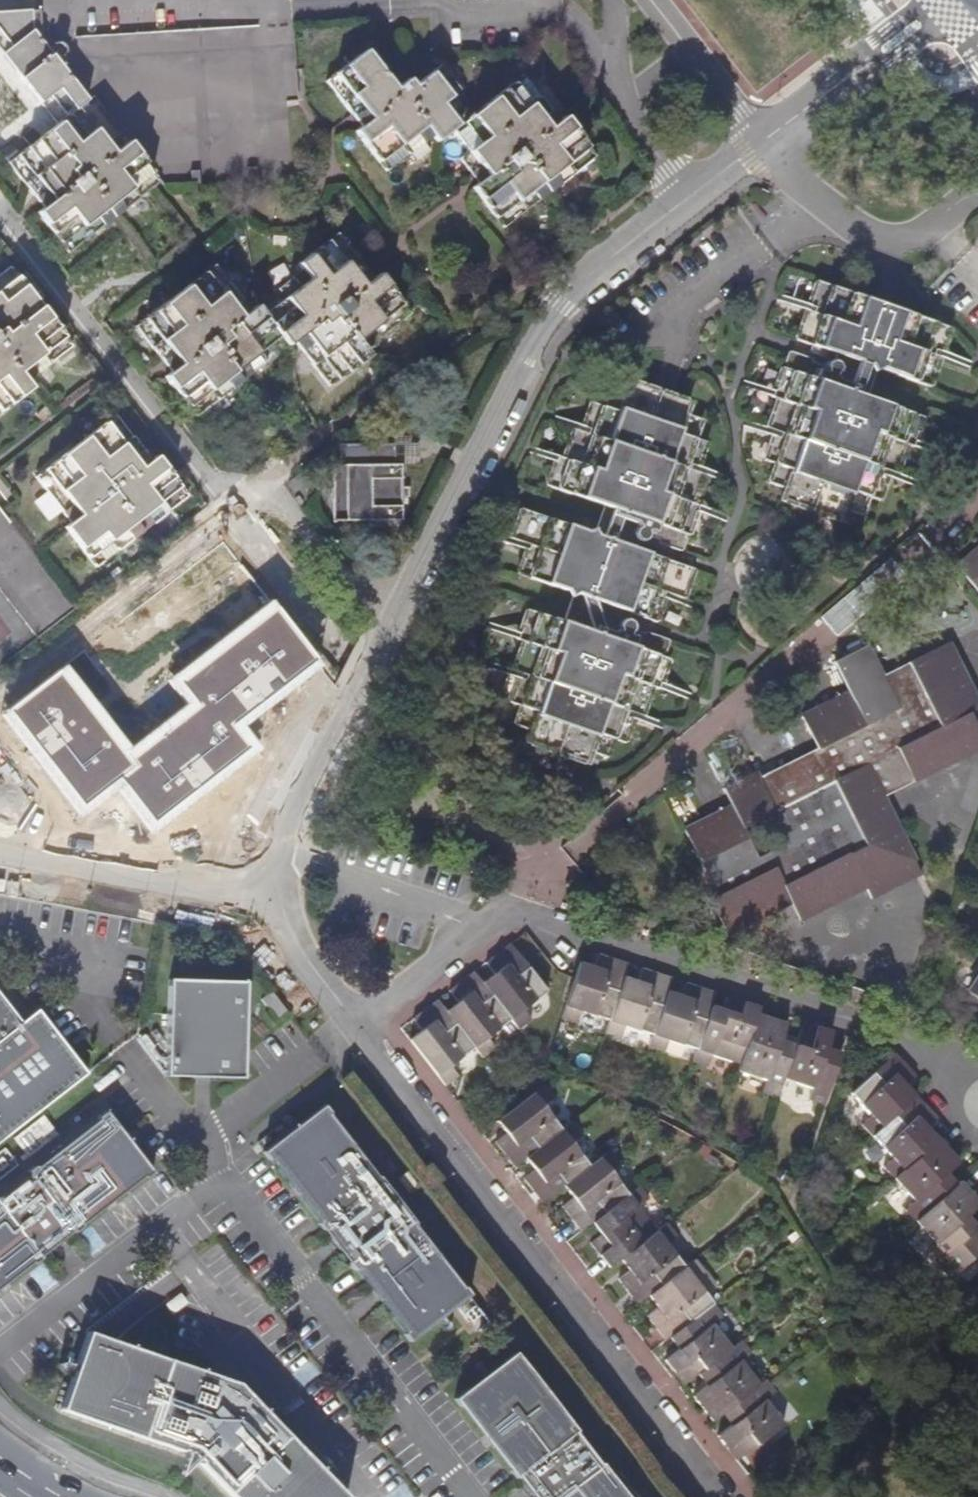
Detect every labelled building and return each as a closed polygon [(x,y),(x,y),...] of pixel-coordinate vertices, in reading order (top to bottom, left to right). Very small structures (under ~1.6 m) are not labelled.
[(114,218),(158,185),(161,183),(92,96),(87,100),(44,45),(41,11),(0,13),(0,53),(56,125),(38,138),(31,129),(21,138),(28,146),(17,154),(11,145),(0,153),(43,208),(36,214),(68,253),(114,218)] [(326,82),(354,119),(357,124),(360,128),(355,132),(387,173),(432,138),(437,143),(451,132),(467,153),(459,159),(478,183),(472,188),(504,229),(595,159),(564,118),(558,122),(523,77),(458,125),(443,105),(451,98),(431,72),(415,86),(408,78),(396,89),(366,51),(326,82)] [(215,266),(144,320),(179,365),(163,378),(195,418),(266,363),(259,354),(280,338),(287,347),(292,343),(328,388),(369,357),(364,351),(409,315),(379,275),(373,280),(337,234),(272,284),(284,298),(263,315),(255,306),(250,311),(215,266)] [(32,389),(28,384),(72,349),(18,276),(0,290),(0,414),(32,389)] [(915,448),(917,443),(926,418),(866,397),(876,370),(931,388),(941,359),(952,328),(814,280),(792,340),(834,355),(832,360),(826,362),(822,366),(811,362),(811,360),(792,354),(789,353),(786,356),(782,368),(780,367),(769,397),(775,399),(765,428),(772,430),(762,460),(773,463),(767,482),(783,488),(778,502),(841,525),(847,511),(863,516),(870,497),(881,501),(891,472),(900,475),(909,446),(915,448)] [(554,456),(552,462),(544,486),(603,507),(592,535),(519,509),(508,538),(525,545),(523,550),(515,575),(571,595),(563,622),(525,609),(514,641),(519,643),(510,671),(517,673),(507,703),(518,707),(511,726),(527,733),(523,745),(588,768),(593,755),(610,759),(616,741),(627,744),(638,714),(646,716),(654,688),(661,691),(671,660),(663,657),(668,641),(645,632),(643,635),(631,631),(632,628),(630,623),(628,619),(629,613),(659,623),(668,594),(685,600),(695,570),(636,549),(638,543),(642,543),(645,541),(648,538),(659,541),(658,544),(683,553),(688,535),(692,536),(701,506),(695,505),(705,476),(698,473),(708,444),(697,439),(703,421),(688,415),(692,402),(627,380),(623,391),(607,386),(600,406),(589,402),(578,432),(571,429),(560,458),(554,456)] [(151,461),(115,416),(76,447),(35,479),(70,523),(64,528),(97,569),(189,498),(157,457),(151,461)] [(336,445),(335,465),(394,465),(394,445),(336,445)] [(404,465),(394,465),(335,465),(336,521),(403,520),(404,465)] [(956,567),(977,594),(977,548),(956,567)] [(64,668),(2,715),(78,814),(117,784),(152,829),(260,747),(244,725),(322,666),(270,599),(163,680),(182,705),(125,748),(64,668)] [(709,900),(726,935),(791,904),(800,921),(866,888),(873,901),(922,876),(883,799),(977,751),(977,729),(971,714),(977,710),(977,704),(948,643),(883,675),(867,646),(832,663),(847,694),(801,717),(817,751),(760,779),(756,773),(722,790),(731,807),(684,831),(716,896),(709,900)] [(513,1019),(521,1030),(531,1022),(524,1011),(549,992),(512,944),(487,963),(494,973),(483,982),(513,1019)] [(582,963),(577,978),(563,1019),(576,1023),(580,1011),(610,1021),(624,977),(629,964),(599,955),(595,967),(582,963)] [(610,1021),(606,1033),(620,1038),(624,1026),(654,1035),(669,991),(673,979),(643,969),(639,981),(624,977),(610,1021)] [(476,1048),(484,1058),(496,1049),(488,1039),(513,1019),(483,982),(476,972),(451,991),(458,1001),(447,1011),(476,1048)] [(967,992),(977,1000),(977,975),(967,992)] [(246,982),(169,979),(165,1076),(243,1079),(246,982)] [(654,1035),(650,1048),(665,1053),(669,1040),(698,1050),(712,1005),(717,992),(687,983),(683,995),(669,991),(654,1035)] [(289,1012),(274,991),(264,999),(280,1019),(289,1012)] [(22,1024),(0,996),(0,1041),(22,1024)] [(698,1050),(694,1062),(708,1067),(713,1055),(742,1064),(758,1012),(760,1008),(731,997),(727,1009),(712,1005),(698,1050)] [(411,1038),(448,1086),(459,1077),(452,1066),(476,1048),(447,1011),(439,1001),(415,1019),(422,1028),(411,1038)] [(22,1024),(0,1041),(0,1141),(87,1074),(38,1011),(22,1024)] [(742,1064),(740,1069),(769,1079),(766,1091),(779,1096),(785,1079),(799,1035),(786,1031),(788,1022),(758,1012),(742,1064)] [(834,1032),(804,1022),(799,1035),(785,1079),(815,1089),(812,1101),(826,1105),(843,1053),(828,1049),(834,1032)] [(918,1076),(897,1053),(853,1094),(873,1117),(864,1126),(874,1137),(918,1096),(909,1086),(918,1076)] [(517,1166),(526,1159),(564,1129),(546,1106),(556,1098),(546,1085),(520,1105),(498,1122),(507,1134),(498,1142),(517,1166)] [(939,1119),(918,1096),(874,1137),(894,1159),(885,1168),(895,1179),(939,1139),(930,1129),(939,1119)] [(472,1292),(325,1102),(264,1149),(325,1229),(327,1227),(352,1259),(350,1260),(411,1339),(472,1292)] [(0,1190),(0,1289),(154,1169),(106,1108),(0,1190)] [(30,1155),(60,1132),(45,1113),(16,1136),(30,1155)] [(545,1203),(565,1188),(593,1166),(573,1141),(583,1133),(574,1121),(564,1129),(526,1159),(535,1170),(526,1178),(545,1203)] [(940,1138),(939,1139),(895,1179),(916,1203),(907,1211),(916,1222),(957,1184),(948,1174),(960,1162),(940,1138)] [(6,1143),(0,1148),(0,1179),(21,1163),(6,1143)] [(583,1231),(594,1223),(630,1195),(611,1170),(621,1162),(612,1151),(593,1166),(565,1188),(574,1199),(564,1207),(583,1231)] [(398,1176),(410,1191),(418,1184),(407,1169),(398,1176)] [(957,1184),(916,1222),(936,1243),(927,1253),(952,1279),(977,1254),(977,1227),(968,1216),(977,1207),(977,1200),(961,1181),(957,1184)] [(611,1268),(622,1260),(658,1232),(640,1207),(649,1199),(640,1187),(630,1195),(594,1223),(602,1235),(593,1244),(611,1268)] [(640,1304),(650,1296),(687,1268),(667,1242),(678,1235),(669,1223),(658,1232),(622,1260),(630,1271),(621,1280),(640,1304)] [(668,1341),(672,1338),(715,1304),(695,1279),(706,1271),(697,1260),(687,1268),(650,1296),(659,1307),(648,1316),(668,1341)] [(686,1385),(699,1375),(733,1348),(714,1323),(723,1315),(715,1304),(672,1338),(680,1349),(668,1360),(686,1385)] [(225,1377),(88,1329),(61,1407),(181,1449),(182,1448),(193,1452),(201,1460),(200,1461),(234,1496),(346,1496),(347,1496),(248,1392),(238,1400),(220,1389),(225,1377)] [(714,1422),(724,1414),(761,1385),(743,1359),(752,1352),(743,1341),(733,1348),(699,1375),(708,1386),(695,1396),(714,1422)] [(516,1350),(455,1397),(517,1476),(519,1475),(536,1496),(630,1496),(516,1350)] [(238,1381),(225,1377),(220,1389),(238,1400),(248,1392),(238,1381)] [(720,1437),(739,1462),(785,1424),(767,1400),(776,1393),(767,1381),(761,1385),(724,1414),(733,1426),(720,1437)]
